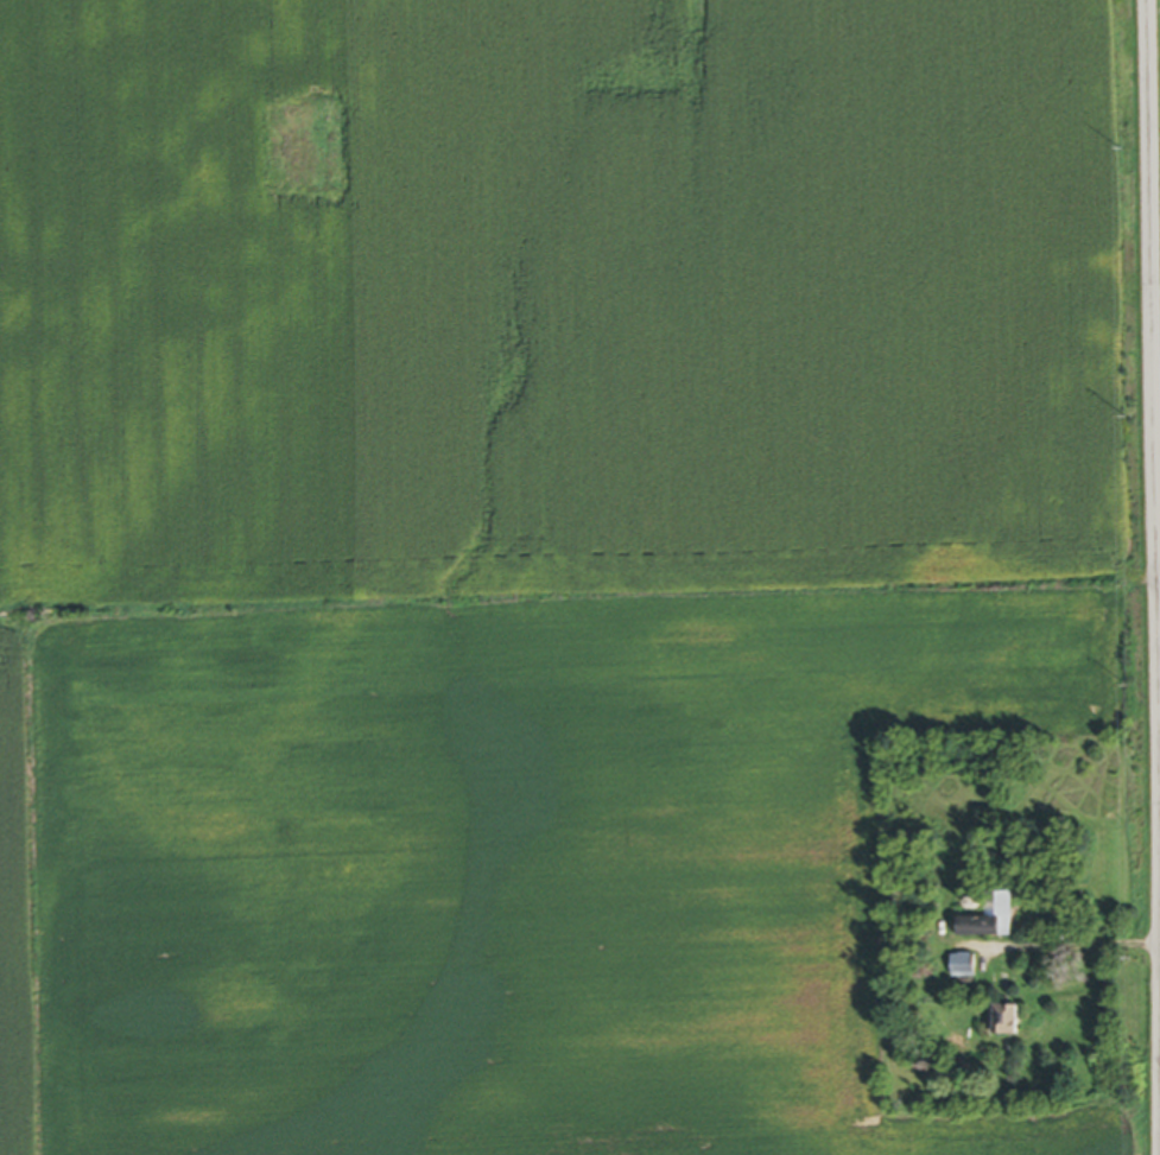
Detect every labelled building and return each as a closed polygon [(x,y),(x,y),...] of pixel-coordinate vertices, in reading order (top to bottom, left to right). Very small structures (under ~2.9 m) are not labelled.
[(1014,897),(972,897),(972,938),(1014,938),(1014,897)] [(980,959),(955,959),(955,980),(980,980),(980,959)] [(1028,1008),(999,1008),(999,1024),(997,1024),(997,1038),(1028,1038),(1028,1008)]
